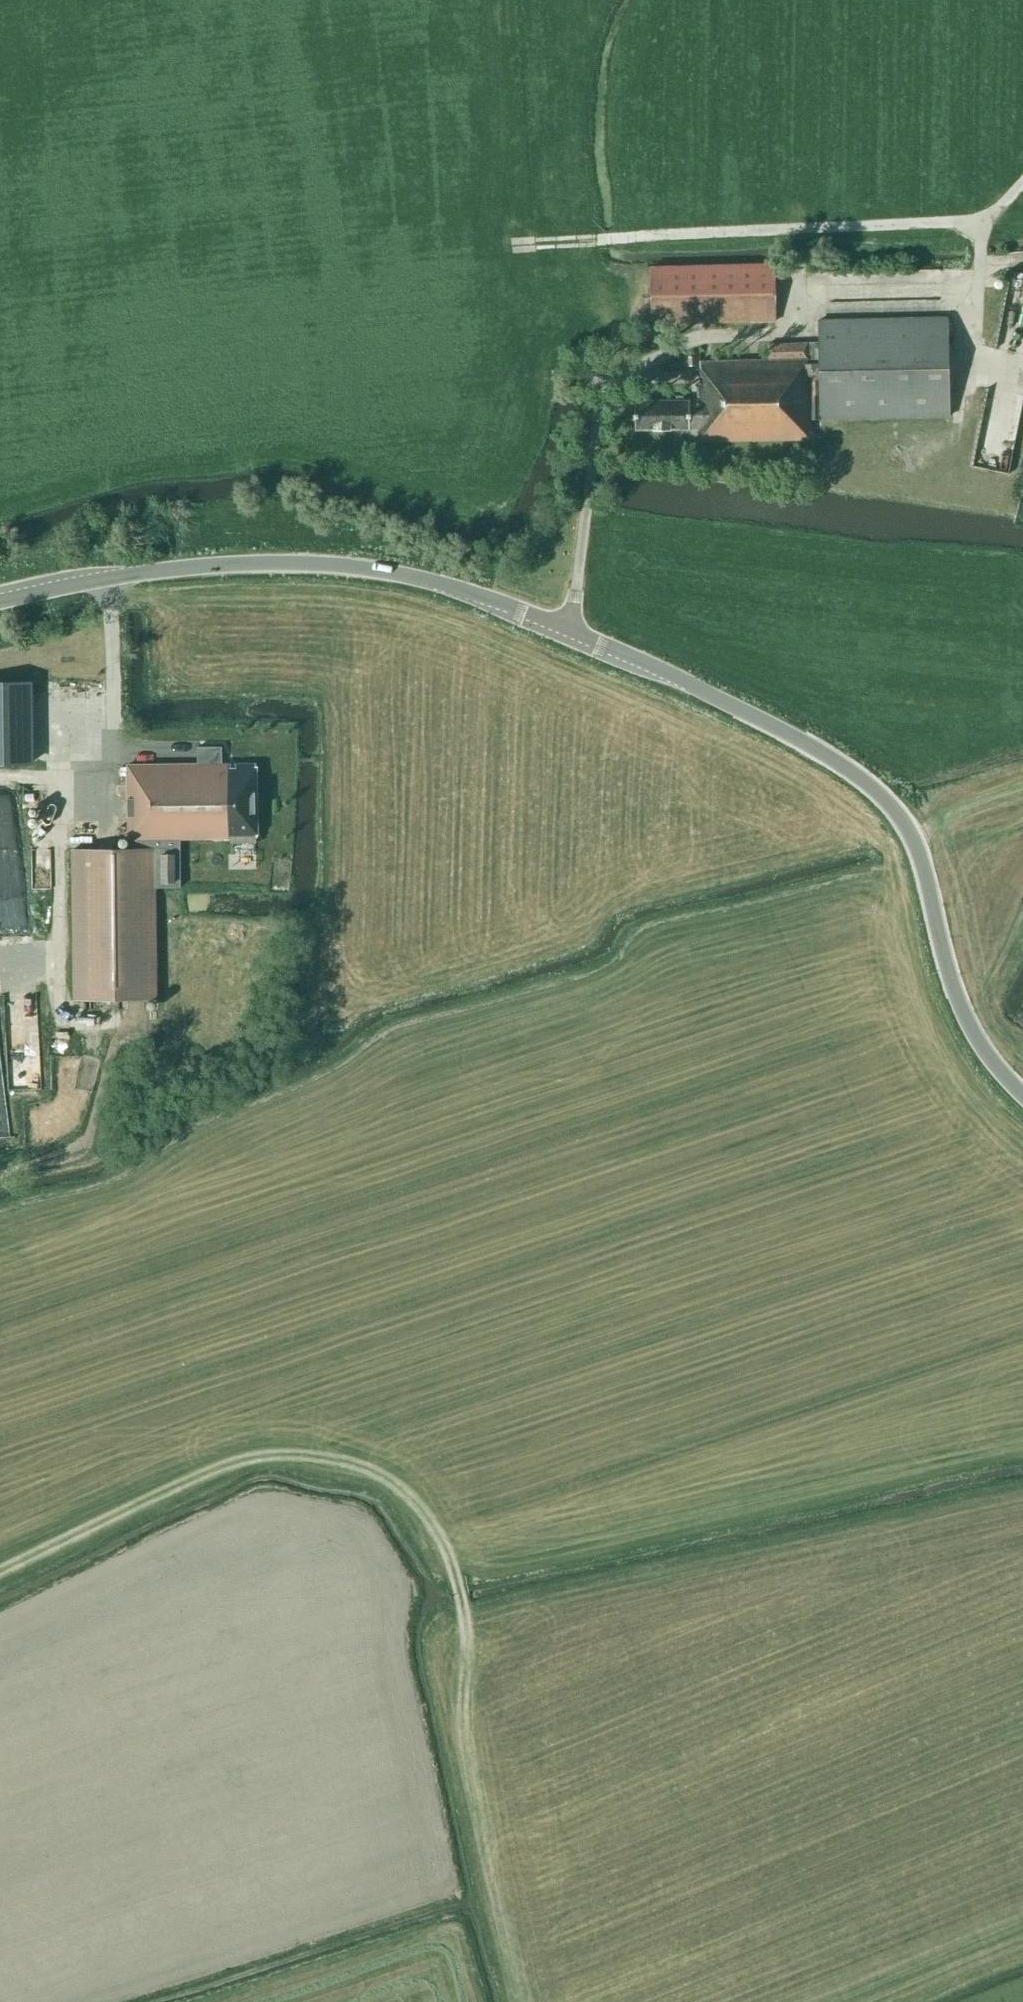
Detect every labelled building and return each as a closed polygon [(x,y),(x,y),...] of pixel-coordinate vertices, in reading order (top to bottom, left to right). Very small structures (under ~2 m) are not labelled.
[(651,325),(775,322),(774,265),(650,267),(651,325)] [(999,339),(1022,344),(1022,272),(1013,270),(999,339)] [(820,343),(768,345),(769,360),(700,362),(700,383),(697,383),(697,400),(682,400),(682,396),(675,396),(675,401),(634,402),(634,431),(690,429),(699,429),(699,442),(810,439),(809,420),(949,417),(947,318),(820,321),(820,343)] [(33,680),(0,680),(0,762),(34,762),(33,680)] [(198,765),(130,766),(131,839),(180,839),(230,838),(230,843),(256,842),(256,838),(257,838),(256,764),(222,764),(222,747),(198,748),(198,765)] [(74,1000),(49,1000),(50,1130),(166,1129),(165,998),(157,999),(155,888),(181,887),(180,839),(131,839),(132,850),(72,851),(74,1000)]
